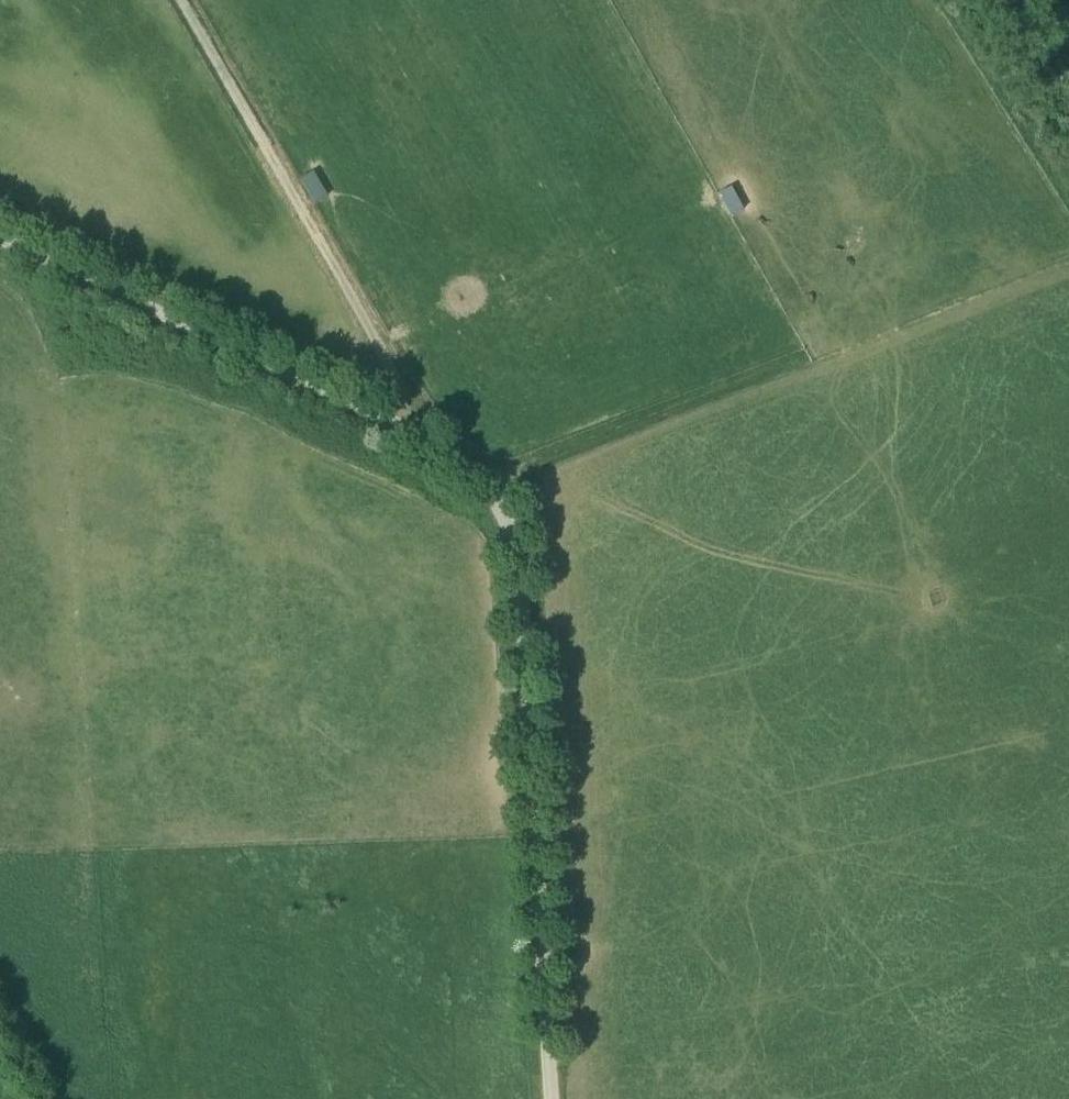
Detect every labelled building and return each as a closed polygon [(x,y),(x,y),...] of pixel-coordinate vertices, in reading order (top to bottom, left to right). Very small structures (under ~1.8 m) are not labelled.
[(734,214),(747,207),(736,185),(723,192),(734,214)]
